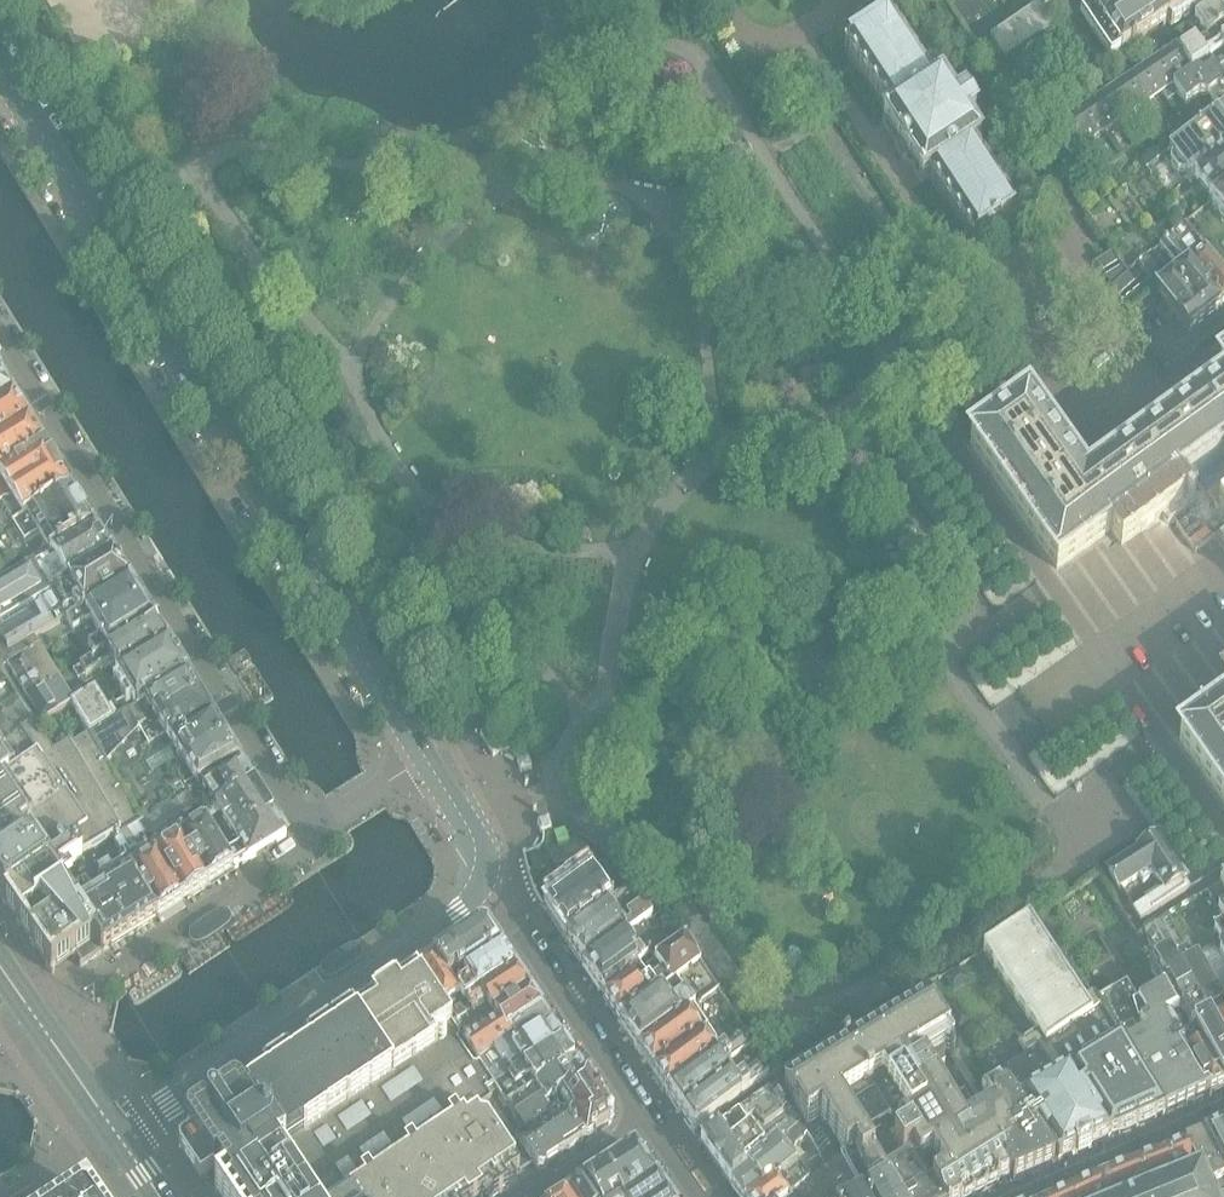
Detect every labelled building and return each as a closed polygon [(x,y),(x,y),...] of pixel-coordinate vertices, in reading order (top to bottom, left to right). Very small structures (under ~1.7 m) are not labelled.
[(980,0),(961,0),(951,7),(979,50),(1003,33),(980,0)] [(1088,7),(1119,54),(1121,53),(1120,53),(1168,22),(1156,2),(1160,0),(1098,0),(1088,7)] [(1156,2),(1168,22),(1171,27),(1211,0),(1160,0),(1156,2)] [(1223,25),(1223,0),(1222,0),(1220,1),(1193,19),(1205,37),(1223,25)] [(994,73),(1004,66),(1053,32),(1038,10),(1003,33),(979,50),(994,73)] [(983,144),(969,122),(978,116),(964,95),(955,100),(941,79),(932,85),(889,19),(844,49),(887,115),(879,120),(921,184),(929,178),(973,245),(1018,215),(975,149),(983,144)] [(1213,59),(1223,51),(1223,25),(1205,37),(1180,53),(1193,72),(1213,59)] [(1193,72),(1180,53),(1176,48),(1163,57),(1180,82),(1193,72)] [(1213,59),(1223,75),(1223,51),(1213,59)] [(1180,82),(1163,57),(1149,67),(1166,91),(1172,87),(1180,82)] [(1223,112),(1223,75),(1213,59),(1193,72),(1180,82),(1172,87),(1185,105),(1199,95),(1207,97),(1210,95),(1220,108),(1223,112)] [(1033,108),(1004,66),(994,73),(1022,114),(1033,108)] [(1166,91),(1149,67),(1134,76),(1151,101),(1166,91)] [(1151,101),(1134,76),(1121,85),(1138,110),(1151,101)] [(1138,110),(1121,85),(1106,95),(1123,120),(1138,110)] [(1123,120),(1106,95),(1092,104),(1109,130),(1123,120)] [(1109,130),(1092,104),(1077,115),(1094,140),(1109,130)] [(1223,143),(1223,112),(1220,108),(1167,151),(1171,155),(1170,162),(1178,172),(1184,174),(1185,175),(1223,143)] [(1094,140),(1077,115),(1061,125),(1078,151),(1094,140)] [(1185,175),(1189,179),(1193,176),(1207,194),(1223,183),(1223,143),(1185,175)] [(1207,194),(1211,198),(1209,200),(1223,218),(1223,183),(1207,194)] [(1223,302),(1223,272),(1204,247),(1185,224),(1169,237),(1185,257),(1186,259),(1187,260),(1222,303),(1223,302)] [(1186,259),(1185,257),(1169,237),(1160,245),(1177,266),(1186,259)] [(1206,318),(1170,274),(1163,280),(1145,257),(1136,264),(1154,290),(1188,332),(1206,318)] [(1222,303),(1187,260),(1170,274),(1206,318),(1221,305),(1222,303)] [(1,378),(2,378),(0,375),(0,406),(14,398),(13,396),(12,396),(1,378)] [(1084,489),(1025,406),(970,445),(1056,565),(1105,530),(1109,535),(1114,542),(1119,551),(1146,532),(1159,522),(1188,502),(1173,481),(1223,444),(1223,389),(1084,489)] [(14,398),(0,406),(0,472),(44,445),(14,398)] [(64,479),(44,447),(44,446),(44,445),(0,472),(0,504),(11,497),(23,517),(69,487),(64,479)] [(69,487),(23,517),(16,521),(28,542),(38,536),(47,549),(49,553),(93,526),(69,487)] [(111,555),(93,526),(49,553),(47,549),(44,551),(42,549),(21,561),(24,566),(19,568),(20,570),(0,580),(0,623),(1,622),(37,601),(111,555)] [(128,582),(111,555),(37,601),(41,609),(3,631),(0,626),(0,659),(7,670),(39,651),(33,641),(37,638),(128,582)] [(153,624),(128,582),(37,638),(46,651),(75,634),(86,651),(87,650),(94,661),(153,624)] [(120,675),(166,645),(153,624),(94,661),(82,668),(60,683),(58,686),(50,691),(28,705),(41,726),(63,712),(71,708),(74,706),(73,705),(68,696),(78,690),(102,675),(100,672),(110,666),(113,664),(120,675)] [(146,704),(187,679),(166,645),(120,675),(115,678),(128,699),(107,712),(95,692),(73,705),(74,706),(71,708),(89,737),(146,704)] [(41,653),(39,651),(7,670),(28,705),(50,691),(58,686),(60,683),(41,653)] [(68,774),(57,756),(54,758),(36,729),(28,715),(2,673),(7,670),(0,659),(0,898),(51,973),(73,957),(79,966),(81,967),(102,953),(68,901),(71,899),(73,902),(124,869),(112,848),(101,829),(90,811),(79,793),(68,774)] [(1215,683),(1217,686),(1221,692),(1223,696),(1223,677),(1215,683)] [(116,781),(212,719),(187,679),(146,704),(89,737),(99,755),(111,773),(116,781)] [(1223,708),(1180,740),(1223,803),(1223,708)] [(193,791),(239,763),(212,719),(116,781),(122,791),(133,810),(144,828),(151,824),(149,821),(161,813),(187,797),(194,793),(193,791)] [(99,755),(89,737),(57,756),(68,774),(99,755)] [(111,773),(99,755),(68,774),(79,793),(111,773)] [(520,772),(532,768),(528,757),(523,759),(517,761),(520,772)] [(200,818),(253,785),(239,763),(193,791),(194,793),(187,797),(200,818)] [(122,791),(116,781),(111,773),(79,793),(90,811),(122,791)] [(280,828),(272,815),(254,786),(253,786),(253,785),(200,818),(233,871),(286,837),(281,828),(280,828)] [(133,810),(122,791),(90,811),(101,829),(133,810)] [(233,871),(200,818),(187,797),(161,813),(207,888),(233,871)] [(144,828),(133,810),(101,829),(112,848),(139,830),(144,828)] [(207,888),(161,813),(149,821),(151,824),(144,828),(139,830),(183,903),(207,888)] [(552,830),(549,822),(548,819),(542,820),(536,822),(540,834),(544,833),(552,830)] [(183,903),(139,830),(112,848),(124,869),(155,920),(155,921),(183,903)] [(1143,883),(1153,877),(1161,888),(1133,908),(1143,923),(1190,889),(1184,879),(1185,878),(1157,837),(1108,870),(1122,892),(1139,878),(1143,883)] [(554,898),(600,864),(589,849),(543,884),(554,898)] [(545,868),(540,853),(529,856),(534,871),(545,868)] [(643,924),(652,918),(646,909),(631,888),(627,890),(620,881),(622,879),(623,876),(618,869),(610,875),(603,865),(545,910),(545,909),(544,910),(544,911),(582,969),(582,968),(583,970),(647,929),(643,924)] [(155,920),(124,869),(73,902),(71,899),(68,901),(102,953),(155,920)] [(1218,881),(1219,882),(1207,891),(1212,899),(1223,893),(1223,878),(1218,881)] [(219,918),(197,933),(200,937),(203,942),(226,928),(222,922),(219,918)] [(1168,1113),(1095,1000),(1091,994),(1083,1000),(1071,983),(1028,920),(982,950),(1036,1031),(1043,1027),(1067,1064),(1114,1137),(1164,1115),(1168,1113)] [(1212,929),(1219,941),(1217,948),(1223,961),(1223,922),(1212,929)] [(478,929),(435,959),(448,978),(456,973),(459,977),(463,975),(500,950),(488,931),(478,929)] [(636,966),(647,957),(666,943),(659,933),(653,937),(647,929),(583,970),(599,994),(600,994),(603,999),(603,1000),(642,974),(636,966)] [(750,1041),(680,933),(668,942),(672,948),(654,961),(662,973),(673,989),(620,1025),(638,1052),(668,1097),(750,1041)] [(1195,998),(1223,1044),(1223,976),(1214,981),(1198,953),(1195,953),(1191,955),(1187,947),(1169,957),(1195,998)] [(464,1003),(514,970),(501,950),(500,950),(463,975),(468,983),(456,991),(464,1003)] [(1195,998),(1169,957),(1165,951),(1147,962),(1164,989),(1177,1006),(1175,1008),(1176,1009),(1195,998)] [(421,968),(417,971),(417,972),(452,1025),(470,1013),(464,1003),(456,991),(448,978),(435,959),(421,968)] [(491,1015),(528,991),(514,970),(464,1003),(470,1013),(476,1022),(490,1013),(491,1015)] [(515,1137),(489,1097),(497,1091),(493,1086),(479,1065),(476,1067),(473,1066),(457,1042),(458,1041),(459,1040),(460,1038),(460,1037),(452,1025),(417,972),(396,986),(395,985),(387,991),(371,1002),(352,1015),(352,1014),(306,1045),(306,1046),(287,1059),(287,1058),(262,1074),(263,1075),(216,1106),(218,1109),(216,1110),(213,1108),(210,1109),(207,1111),(206,1115),(207,1116),(205,1117),(203,1115),(192,1122),(188,1126),(187,1130),(187,1134),(189,1137),(183,1141),(180,1144),(179,1147),(180,1151),(200,1182),(212,1174),(221,1187),(214,1191),(218,1196),(481,1196),(484,1195),(485,1196),(496,1196),(508,1189),(503,1182),(532,1163),(515,1137)] [(620,1025),(673,989),(662,973),(649,982),(642,974),(603,1000),(620,1025)] [(1178,1042),(1180,1040),(1175,1032),(1196,1020),(1206,1037),(1200,1040),(1223,1078),(1223,1044),(1195,998),(1176,1009),(1175,1008),(1177,1006),(1164,989),(1142,1001),(1134,987),(1130,990),(1125,982),(1095,1000),(1168,1113),(1210,1093),(1178,1042)] [(509,1032),(541,1011),(528,991),(491,1015),(490,1013),(476,1022),(470,1013),(452,1025),(460,1037),(475,1061),(513,1038),(509,1032)] [(996,1185),(1011,1177),(1013,1181),(1056,1163),(1029,1121),(1000,1075),(981,1087),(986,1097),(974,1104),(964,1086),(946,1097),(931,1072),(944,1063),(944,1051),(949,1052),(950,1047),(954,1045),(949,1037),(949,1036),(926,1000),(783,1087),(806,1124),(820,1115),(840,1147),(845,1156),(823,1171),(809,1181),(825,1192),(829,1196),(962,1196),(993,1178),(996,1185)] [(518,1045),(550,1024),(541,1011),(509,1032),(513,1038),(518,1045)] [(1200,1040),(1206,1037),(1196,1020),(1175,1032),(1180,1040),(1178,1042),(1210,1093),(1223,1086),(1223,1078),(1200,1040)] [(511,1076),(562,1043),(550,1024),(518,1045),(513,1038),(475,1061),(476,1063),(479,1061),(489,1076),(504,1067),(510,1075),(511,1076)] [(1093,1146),(1071,1114),(1064,1117),(1045,1086),(1058,1079),(1055,1071),(1067,1064),(1043,1027),(1036,1031),(1017,1044),(1025,1056),(1007,1067),(1009,1070),(1000,1075),(1029,1121),(1056,1163),(1075,1154),(1075,1155),(1090,1148),(1093,1146)] [(694,1134),(764,1082),(769,1079),(764,1071),(756,1060),(760,1057),(750,1041),(668,1097),(694,1134)] [(507,1104),(518,1097),(574,1060),(562,1043),(511,1076),(510,1075),(493,1086),(497,1091),(507,1104)] [(542,1106),(585,1078),(574,1060),(518,1097),(526,1109),(515,1117),(525,1131),(526,1133),(546,1120),(546,1113),(542,1106)] [(1114,1137),(1067,1064),(1055,1071),(1058,1079),(1045,1086),(1064,1117),(1071,1114),(1093,1146),(1114,1137)] [(567,1121),(599,1099),(585,1078),(542,1106),(546,1113),(546,1120),(548,1125),(563,1115),(567,1121)] [(800,1123),(790,1107),(783,1114),(768,1092),(700,1144),(728,1185),(739,1177),(736,1170),(800,1123)] [(611,1123),(612,1120),(611,1117),(599,1099),(567,1121),(581,1143),(610,1124),(611,1123)] [(537,1171),(581,1143),(567,1121),(563,1115),(548,1125),(546,1120),(526,1133),(525,1131),(515,1137),(532,1163),(537,1171)] [(785,1152),(789,1147),(807,1134),(800,1123),(736,1170),(739,1177),(728,1185),(731,1188),(738,1196),(746,1196),(779,1175),(786,1185),(782,1188),(788,1196),(790,1196),(795,1192),(809,1181),(785,1152)] [(1220,1129),(1205,1137),(1211,1147),(1223,1174),(1223,1137),(1220,1129)] [(1211,1147),(1205,1137),(1179,1147),(1188,1165),(1204,1196),(1205,1196),(1223,1188),(1223,1174),(1211,1147)] [(1188,1165),(1179,1147),(1163,1154),(1171,1173),(1188,1165)] [(654,1179),(638,1155),(629,1153),(611,1164),(631,1195),(654,1179)] [(1176,1184),(1171,1173),(1163,1154),(1141,1163),(1152,1189),(1147,1192),(1148,1196),(1176,1184)] [(1141,1163),(1100,1179),(1107,1196),(1146,1196),(1148,1196),(1147,1192),(1152,1189),(1141,1163)] [(611,1164),(586,1181),(596,1196),(613,1196),(617,1194),(619,1196),(628,1196),(631,1195),(611,1164)] [(1188,1165),(1171,1173),(1176,1184),(1148,1196),(1146,1196),(1204,1196),(1188,1165)] [(782,1188),(786,1185),(779,1175),(746,1196),(788,1196),(782,1188)] [(654,1179),(631,1195),(628,1196),(666,1196),(654,1179)] [(1100,1179),(1069,1193),(1071,1196),(1107,1196),(1100,1179)] [(586,1181),(571,1190),(576,1196),(596,1196),(586,1181)] [(825,1192),(809,1181),(795,1192),(790,1196),(829,1196),(825,1192)] [(1205,1196),(1223,1196),(1223,1188),(1205,1196)]
